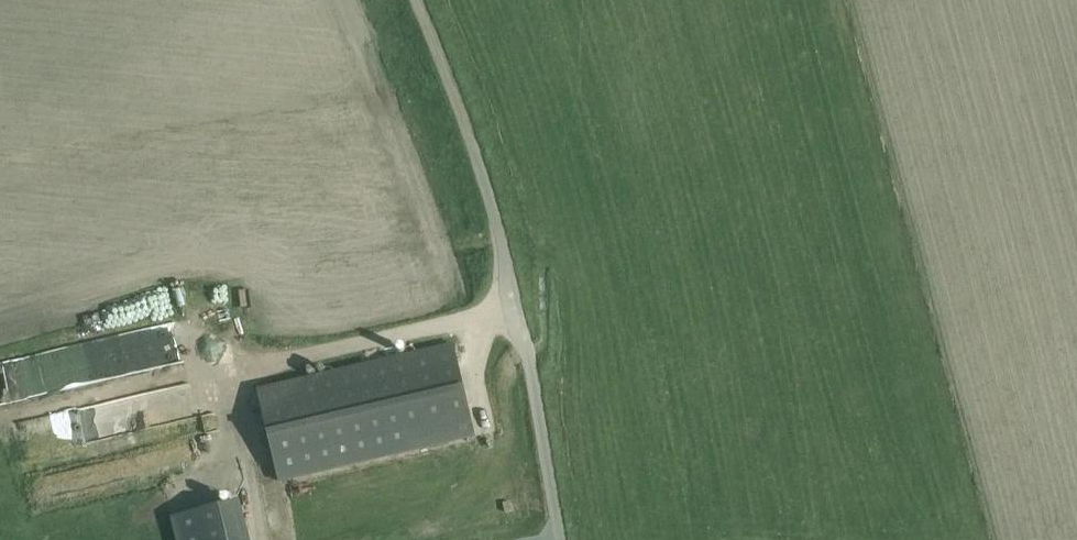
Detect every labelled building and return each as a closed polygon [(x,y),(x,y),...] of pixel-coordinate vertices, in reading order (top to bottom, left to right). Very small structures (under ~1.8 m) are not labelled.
[(193,362),(191,350),(175,353),(173,343),(116,355),(120,376),(193,362)] [(257,390),(279,481),(474,436),(452,344),(257,390)] [(0,430),(9,453),(30,446),(22,422),(0,430)] [(238,503),(174,518),(179,539),(247,539),(238,503)]
